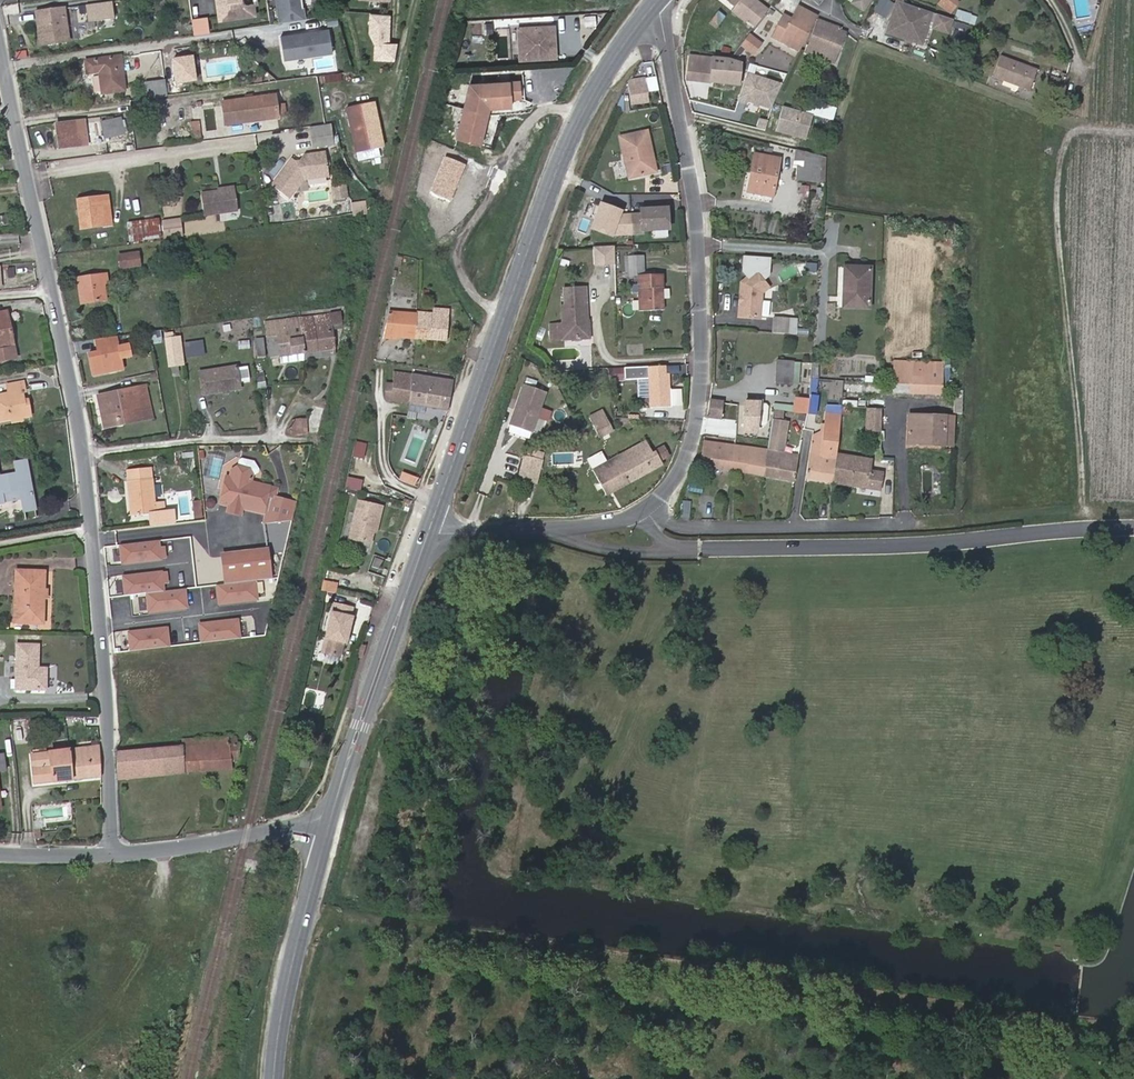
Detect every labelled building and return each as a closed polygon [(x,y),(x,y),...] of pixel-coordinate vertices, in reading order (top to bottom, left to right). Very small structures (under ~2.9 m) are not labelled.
[(220,19),(254,15),(253,4),(246,4),(244,3),(244,0),(217,0),(220,19)] [(279,22),(307,17),(304,0),(275,0),(279,22)] [(768,10),(756,0),(740,0),(734,7),(731,11),(746,23),(747,21),(755,27),(768,10)] [(852,3),(863,10),(870,0),(854,0),(852,3)] [(959,2),(956,0),(941,0),(939,4),(952,13),(959,2)] [(921,45),(932,13),(902,2),(898,1),(887,32),(921,45)] [(64,8),(36,12),(41,44),(69,40),(64,8)] [(818,17),(803,9),(797,20),(787,15),(775,37),(800,50),(817,19),(818,17)] [(707,25),(715,30),(726,15),(718,10),(707,25)] [(977,17),(958,10),(955,18),(974,25),(977,17)] [(950,33),(954,18),(935,13),(931,28),(950,33)] [(327,26),(338,25),(337,14),(326,15),(327,26)] [(207,17),(192,20),(193,35),(208,33),(207,17)] [(835,63),(847,32),(846,31),(818,20),(806,51),(835,63)] [(953,30),(964,34),(968,25),(956,21),(953,30)] [(557,56),(554,24),(518,27),(521,59),(557,56)] [(280,34),(284,59),(333,52),(330,27),(280,34)] [(744,42),(755,51),(761,43),(749,34),(744,42)] [(753,54),(755,51),(744,42),(741,46),(753,54)] [(101,71),(104,93),(125,91),(121,56),(87,61),(89,73),(101,71)] [(1031,90),(1038,70),(1000,56),(993,76),(1031,90)] [(741,65),(729,61),(690,57),(687,80),(738,86),(741,65)] [(746,71),(738,102),(773,112),(781,81),(746,71)] [(341,73),(323,75),(324,83),(342,81),(341,73)] [(484,142),(491,105),(513,109),(515,99),(521,100),(523,85),(469,75),(457,138),(484,142)] [(1056,95),(1061,79),(1051,76),(1045,91),(1056,95)] [(648,82),(648,79),(646,79),(646,78),(628,80),(628,81),(629,95),(623,95),(624,103),(631,102),(631,104),(649,102),(647,90),(647,83),(648,82)] [(657,89),(655,78),(648,79),(648,82),(647,83),(647,90),(657,89)] [(146,84),(148,97),(168,94),(166,81),(146,84)] [(276,95),(224,102),(226,124),(236,123),(235,119),(268,115),(268,119),(278,117),(278,113),(285,113),(285,105),(277,106),(276,95)] [(809,100),(806,112),(833,120),(837,108),(809,100)] [(355,128),(359,142),(382,137),(374,102),(348,107),(353,129),(355,128)] [(268,115),(235,119),(236,123),(268,119),(268,115)] [(122,117),(102,122),(105,138),(126,134),(125,132),(127,132),(126,128),(124,128),(122,117)] [(766,130),(768,120),(759,118),(757,129),(766,130)] [(200,120),(190,121),(191,140),(202,139),(200,120)] [(57,124),(60,149),(89,145),(88,135),(79,136),(78,121),(57,124)] [(332,124),(310,125),(311,148),(334,146),(332,124)] [(619,134),(628,172),(654,167),(646,129),(619,134)] [(383,145),(382,137),(359,142),(360,150),(383,145)] [(1044,153),(1047,154),(1052,156),(1054,148),(1048,146),(1047,146),(1044,153)] [(826,157),(796,150),(794,167),(799,167),(797,181),(825,184),(826,157)] [(301,161),(296,161),(292,159),(273,185),(289,198),(304,178),(330,175),(327,152),(306,155),(301,161)] [(773,196),(779,160),(755,156),(749,192),(773,196)] [(334,199),(349,196),(346,183),(332,186),(334,199)] [(808,201),(809,187),(801,187),(799,200),(808,201)] [(234,189),(201,194),(204,215),(237,210),(234,189)] [(77,200),(81,229),(112,225),(108,196),(77,200)] [(823,210),(824,200),(811,199),(810,208),(823,210)] [(591,203),(586,213),(594,216),(598,206),(591,203)] [(668,228),(666,208),(640,210),(640,215),(621,216),(622,222),(616,222),(620,212),(600,205),(592,230),(611,237),(612,235),(642,233),(642,230),(668,228)] [(159,219),(128,223),(130,235),(161,230),(159,219)] [(18,232),(1,234),(3,246),(19,244),(18,232)] [(955,247),(956,239),(947,237),(946,246),(955,247)] [(71,241),(72,249),(79,248),(78,240),(71,241)] [(139,253),(118,256),(120,269),(140,266),(139,253)] [(628,256),(629,274),(645,274),(644,255),(628,256)] [(807,271),(817,272),(817,263),(808,262),(807,271)] [(869,309),(871,269),(844,268),(843,308),(869,309)] [(760,294),(768,287),(754,272),(740,284),(739,299),(742,299),(742,304),(739,304),(738,317),(759,319),(759,317),(760,302),(760,294)] [(106,274),(78,278),(82,303),(105,299),(103,284),(108,283),(106,274)] [(663,309),(661,274),(638,275),(639,283),(631,284),(632,292),(639,292),(640,310),(663,309)] [(419,279),(418,289),(420,289),(419,297),(431,298),(432,292),(430,292),(431,280),(419,279)] [(555,325),(556,340),(566,340),(566,339),(588,338),(585,288),(564,289),(564,306),(562,306),(563,325),(555,325)] [(768,317),(769,302),(760,302),(759,317),(768,317)] [(433,308),(433,313),(417,312),(417,314),(415,337),(447,339),(449,309),(433,308)] [(7,312),(0,314),(0,362),(15,359),(7,312)] [(389,312),(384,337),(394,338),(394,336),(415,338),(415,337),(417,314),(389,312)] [(305,352),(334,348),(331,324),(340,322),(339,313),(300,318),(305,352)] [(771,333),(787,334),(788,318),(772,317),(771,333)] [(279,335),(282,355),(305,352),(300,318),(267,323),(269,336),(279,335)] [(153,343),(162,342),(161,330),(152,330),(153,343)] [(185,365),(181,337),(174,338),(173,333),(164,334),(169,367),(185,365)] [(946,353),(947,334),(939,334),(938,353),(946,353)] [(271,357),(282,355),(279,335),(269,336),(271,357)] [(258,357),(265,356),(263,338),(255,339),(258,356),(258,357)] [(238,340),(238,348),(250,348),(250,340),(238,340)] [(89,354),(94,375),(124,369),(119,347),(89,354)] [(335,354),(334,348),(305,352),(306,358),(335,354)] [(581,360),(581,348),(551,348),(551,360),(581,360)] [(306,358),(305,352),(282,355),(283,361),(306,358)] [(775,384),(793,385),(794,361),(776,360),(775,384)] [(810,396),(817,396),(818,362),(811,362),(810,396)] [(925,394),(926,364),(896,362),(894,392),(925,394)] [(667,373),(664,373),(664,365),(623,367),(624,380),(648,378),(650,407),(669,406),(667,373)] [(200,374),(203,396),(239,390),(236,368),(200,374)] [(257,372),(257,386),(265,386),(266,372),(257,372)] [(452,381),(396,373),(395,385),(386,384),(385,399),(448,409),(452,381)] [(8,394),(0,395),(0,422),(11,420),(12,423),(23,421),(22,418),(31,416),(28,400),(23,401),(21,393),(24,392),(22,383),(6,386),(8,394)] [(533,433),(547,391),(523,383),(509,425),(533,433)] [(863,396),(864,386),(844,385),(843,396),(863,396)] [(146,386),(135,388),(141,414),(119,419),(120,425),(153,417),(146,386)] [(105,428),(120,425),(119,419),(141,414),(135,388),(98,397),(105,428)] [(868,408),(883,409),(883,400),(874,400),(874,402),(868,402),(868,408)] [(710,417),(720,419),(721,403),(712,401),(710,417)] [(758,433),(759,403),(745,403),(745,433),(758,433)] [(771,417),(785,419),(806,422),(807,416),(808,405),(773,404),(771,417)] [(827,406),(822,455),(810,453),(806,479),(833,483),(836,456),(842,407),(827,406)] [(882,432),(883,409),(868,408),(868,431),(882,432)] [(419,416),(416,425),(433,431),(436,422),(419,416)] [(944,446),(946,417),(910,416),(908,445),(944,446)] [(593,425),(600,438),(614,431),(607,418),(593,425)] [(806,422),(785,419),(784,426),(806,430),(806,422)] [(293,428),(293,434),(311,433),(311,420),(292,420),(293,428)] [(356,440),(352,455),(364,458),(368,443),(356,440)] [(661,461),(656,451),(652,453),(646,441),(616,457),(630,482),(663,464),(661,461)] [(704,442),(701,466),(721,469),(725,445),(704,442)] [(654,449),(656,451),(661,461),(670,456),(664,444),(654,449)] [(725,445),(721,469),(764,475),(767,451),(725,445)] [(616,457),(613,451),(607,454),(610,461),(593,470),(607,494),(630,482),(616,457)] [(794,481),(798,455),(767,451),(764,475),(764,477),(794,481)] [(210,453),(205,476),(219,478),(223,456),(210,453)] [(833,483),(851,486),(851,483),(855,483),(855,486),(881,489),(883,473),(870,471),(871,460),(836,456),(833,483)] [(538,484),(542,462),(523,458),(519,481),(538,484)] [(4,503),(4,502),(2,495),(19,492),(21,499),(23,512),(35,510),(25,459),(14,461),(16,472),(0,475),(0,503),(4,503)] [(237,504),(237,507),(261,512),(265,495),(269,496),(262,523),(290,519),(294,501),(275,497),(277,488),(250,481),(251,476),(256,472),(257,468),(251,461),(240,459),(237,461),(236,466),(229,471),(228,477),(224,476),(219,502),(230,505),(233,503),(237,504)] [(934,468),(923,468),(921,492),(941,493),(941,488),(932,487),(934,468)] [(128,471),(129,481),(153,479),(152,469),(128,471)] [(937,473),(937,483),(946,483),(947,473),(937,473)] [(348,476),(345,488),(361,491),(363,479),(348,476)] [(156,514),(153,479),(129,481),(132,516),(156,514)] [(2,495),(4,502),(21,499),(19,492),(2,495)] [(218,508),(219,502),(217,502),(218,496),(202,494),(204,509),(218,508)] [(682,499),(679,517),(689,518),(692,501),(682,499)] [(369,543),(372,533),(373,526),(376,527),(381,507),(358,502),(349,539),(369,543)] [(237,504),(233,503),(230,505),(228,512),(236,514),(237,507),(237,504)] [(165,540),(120,542),(121,564),(166,562),(165,540)] [(268,584),(265,556),(220,560),(222,588),(268,584)] [(376,558),(373,566),(380,569),(383,560),(376,558)] [(167,570),(122,574),(124,595),(146,593),(147,613),(189,609),(187,588),(169,589),(167,570)] [(44,590),(45,572),(17,571),(15,623),(43,624),(44,598),(47,598),(47,590),(44,590)] [(334,591),(337,584),(327,581),(324,588),(334,591)] [(340,656),(343,642),(346,628),(350,629),(352,617),(350,616),(352,608),(333,604),(323,653),(340,656)] [(199,641),(241,640),(240,619),(198,620),(199,641)] [(129,651),(171,646),(168,625),(127,631),(129,651)] [(38,669),(38,646),(17,645),(16,689),(45,690),(46,669),(38,669)] [(67,728),(76,728),(75,717),(66,718),(67,728)] [(228,737),(230,760),(238,760),(240,742),(237,742),(237,736),(228,737)] [(231,768),(230,760),(228,737),(190,738),(190,746),(183,747),(117,753),(119,779),(231,768)] [(100,776),(99,747),(29,755),(33,785),(100,776)] [(299,766),(309,768),(311,760),(301,758),(299,766)] [(93,1065),(79,1062),(77,1069),(92,1072),(93,1065)]
